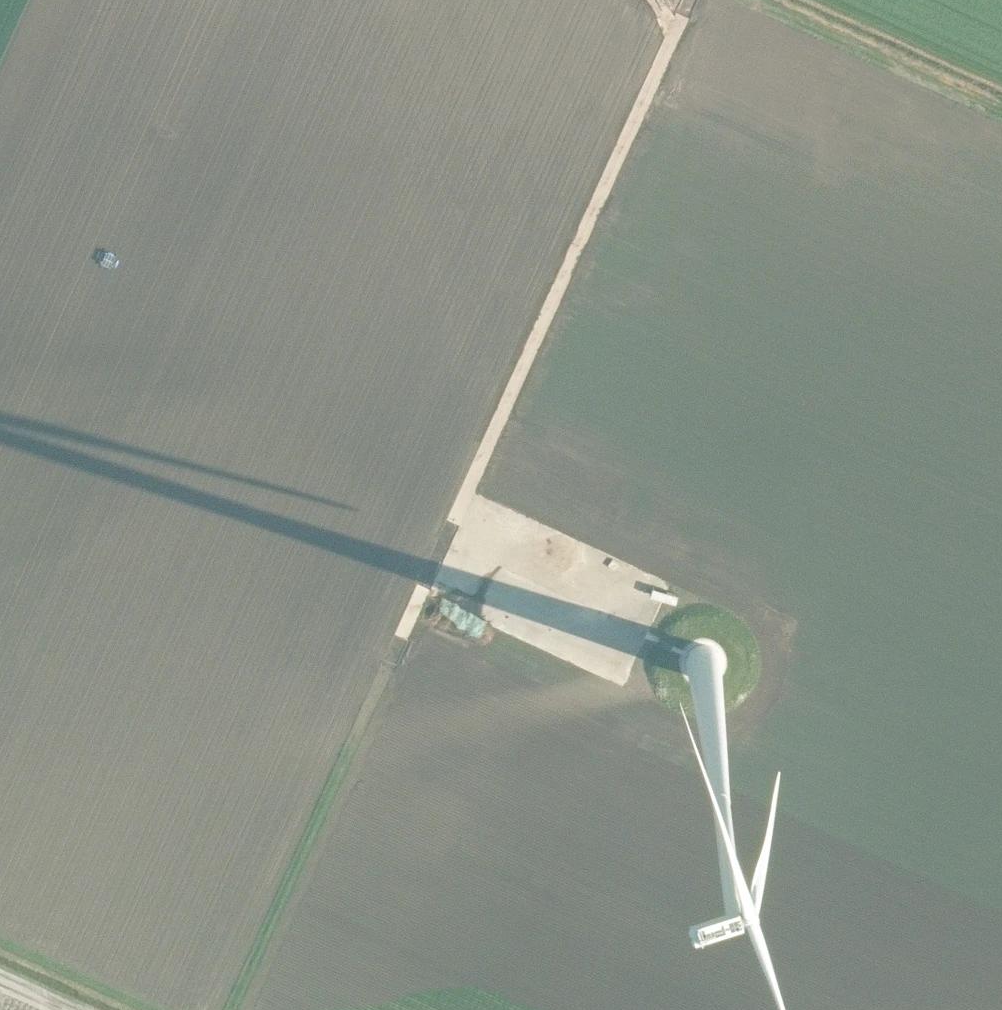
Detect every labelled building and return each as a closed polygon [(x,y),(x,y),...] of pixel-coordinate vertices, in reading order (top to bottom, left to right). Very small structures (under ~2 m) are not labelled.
[(723,664),(723,661),(723,659),(722,656),(721,654),(720,652),(719,649),(717,648),(715,646),(713,644),(711,643),(709,642),(706,642),(704,641),(701,641),(699,642),(697,642),(694,643),(692,644),(690,646),(688,648),(687,649),(685,652),(684,654),(683,656),(683,659),(683,661),(683,664),(683,666),(684,669),(685,671),(687,673),(688,675),(690,677),(692,678),(694,679),(697,680),(699,681),(701,681),(704,681),(706,681),(709,680),(711,679),(713,678),(715,677),(717,675),(719,673),(720,671),(721,669),(722,666),(723,664)]
